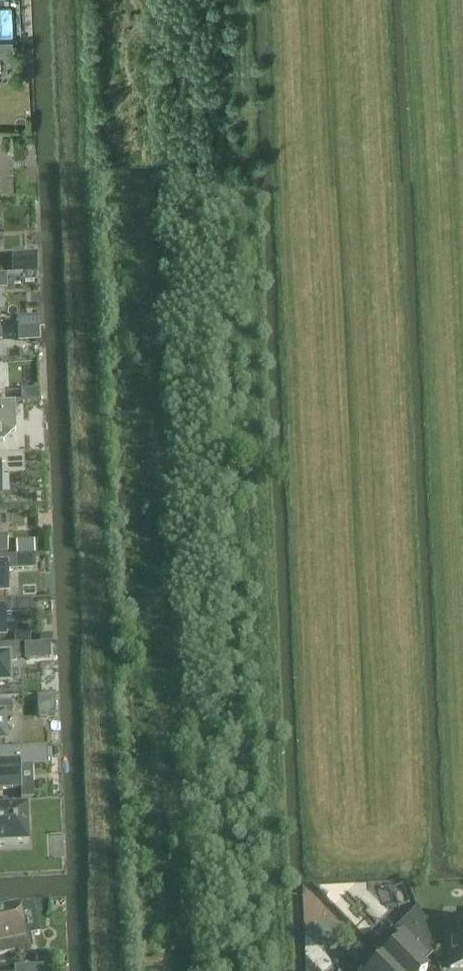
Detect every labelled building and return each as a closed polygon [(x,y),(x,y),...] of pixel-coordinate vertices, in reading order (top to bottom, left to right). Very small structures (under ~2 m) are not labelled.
[(12,274),(21,273),(21,255),(12,255),(12,274)] [(18,319),(18,332),(38,331),(38,318),(18,319)] [(40,401),(39,390),(20,391),(21,402),(40,401)] [(16,423),(15,403),(0,403),(0,423),(16,423)] [(1,496),(0,476),(25,475),(24,455),(0,456),(0,496),(1,496)] [(16,557),(35,556),(34,549),(15,550),(16,557)] [(7,596),(6,571),(12,571),(12,557),(0,558),(0,596),(7,596)] [(4,640),(3,613),(12,613),(12,601),(0,602),(0,640),(4,640)] [(29,634),(14,635),(15,645),(19,645),(24,645),(30,644),(29,634)] [(30,644),(24,645),(25,661),(51,660),(50,644),(30,644)] [(8,660),(20,660),(19,645),(15,645),(0,646),(0,686),(9,685),(8,660)] [(37,696),(37,719),(55,718),(54,695),(37,696)] [(6,745),(4,717),(12,717),(12,703),(0,704),(0,746),(6,745)] [(21,790),(22,800),(34,800),(32,768),(48,767),(47,748),(0,750),(0,791),(21,790)] [(27,845),(26,811),(0,812),(0,847),(27,845)] [(18,905),(0,909),(0,956),(33,949),(30,935),(24,936),(18,905)] [(416,908),(417,910),(376,950),(383,957),(396,970),(426,970),(427,970),(416,959),(422,953),(432,949),(435,956),(436,956),(417,907),(416,908)] [(448,921),(450,969),(462,969),(462,921),(448,921)] [(369,970),(396,970),(383,957),(369,970)]
